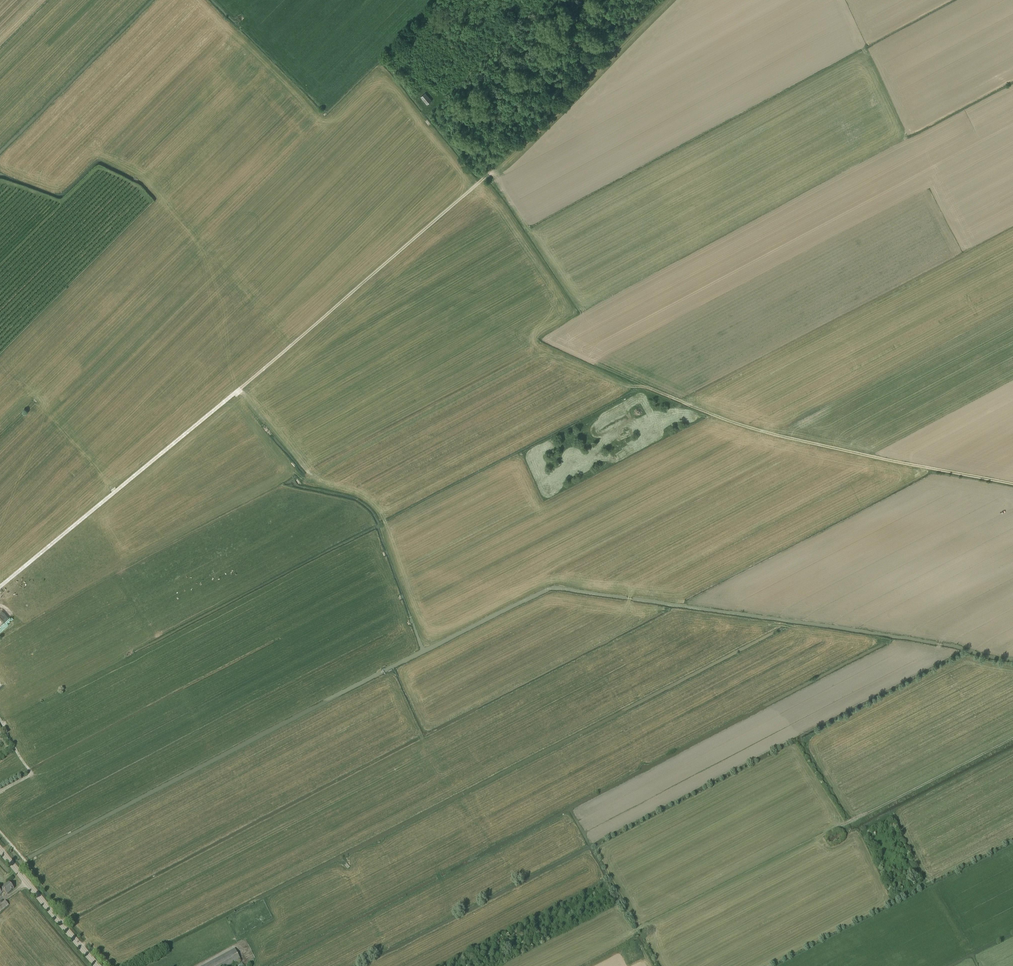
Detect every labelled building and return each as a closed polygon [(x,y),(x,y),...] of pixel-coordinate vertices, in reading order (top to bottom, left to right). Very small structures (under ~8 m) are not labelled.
[(427,104),(432,100),(425,93),(420,97),(427,104)] [(781,446),(783,439),(760,434),(758,441),(781,446)] [(7,895),(14,889),(9,882),(2,889),(0,890),(0,894),(2,893),(4,891),(7,895)] [(5,901),(0,905),(0,912),(9,905),(5,901)] [(240,959),(235,949),(203,965),(228,965),(240,959)]
